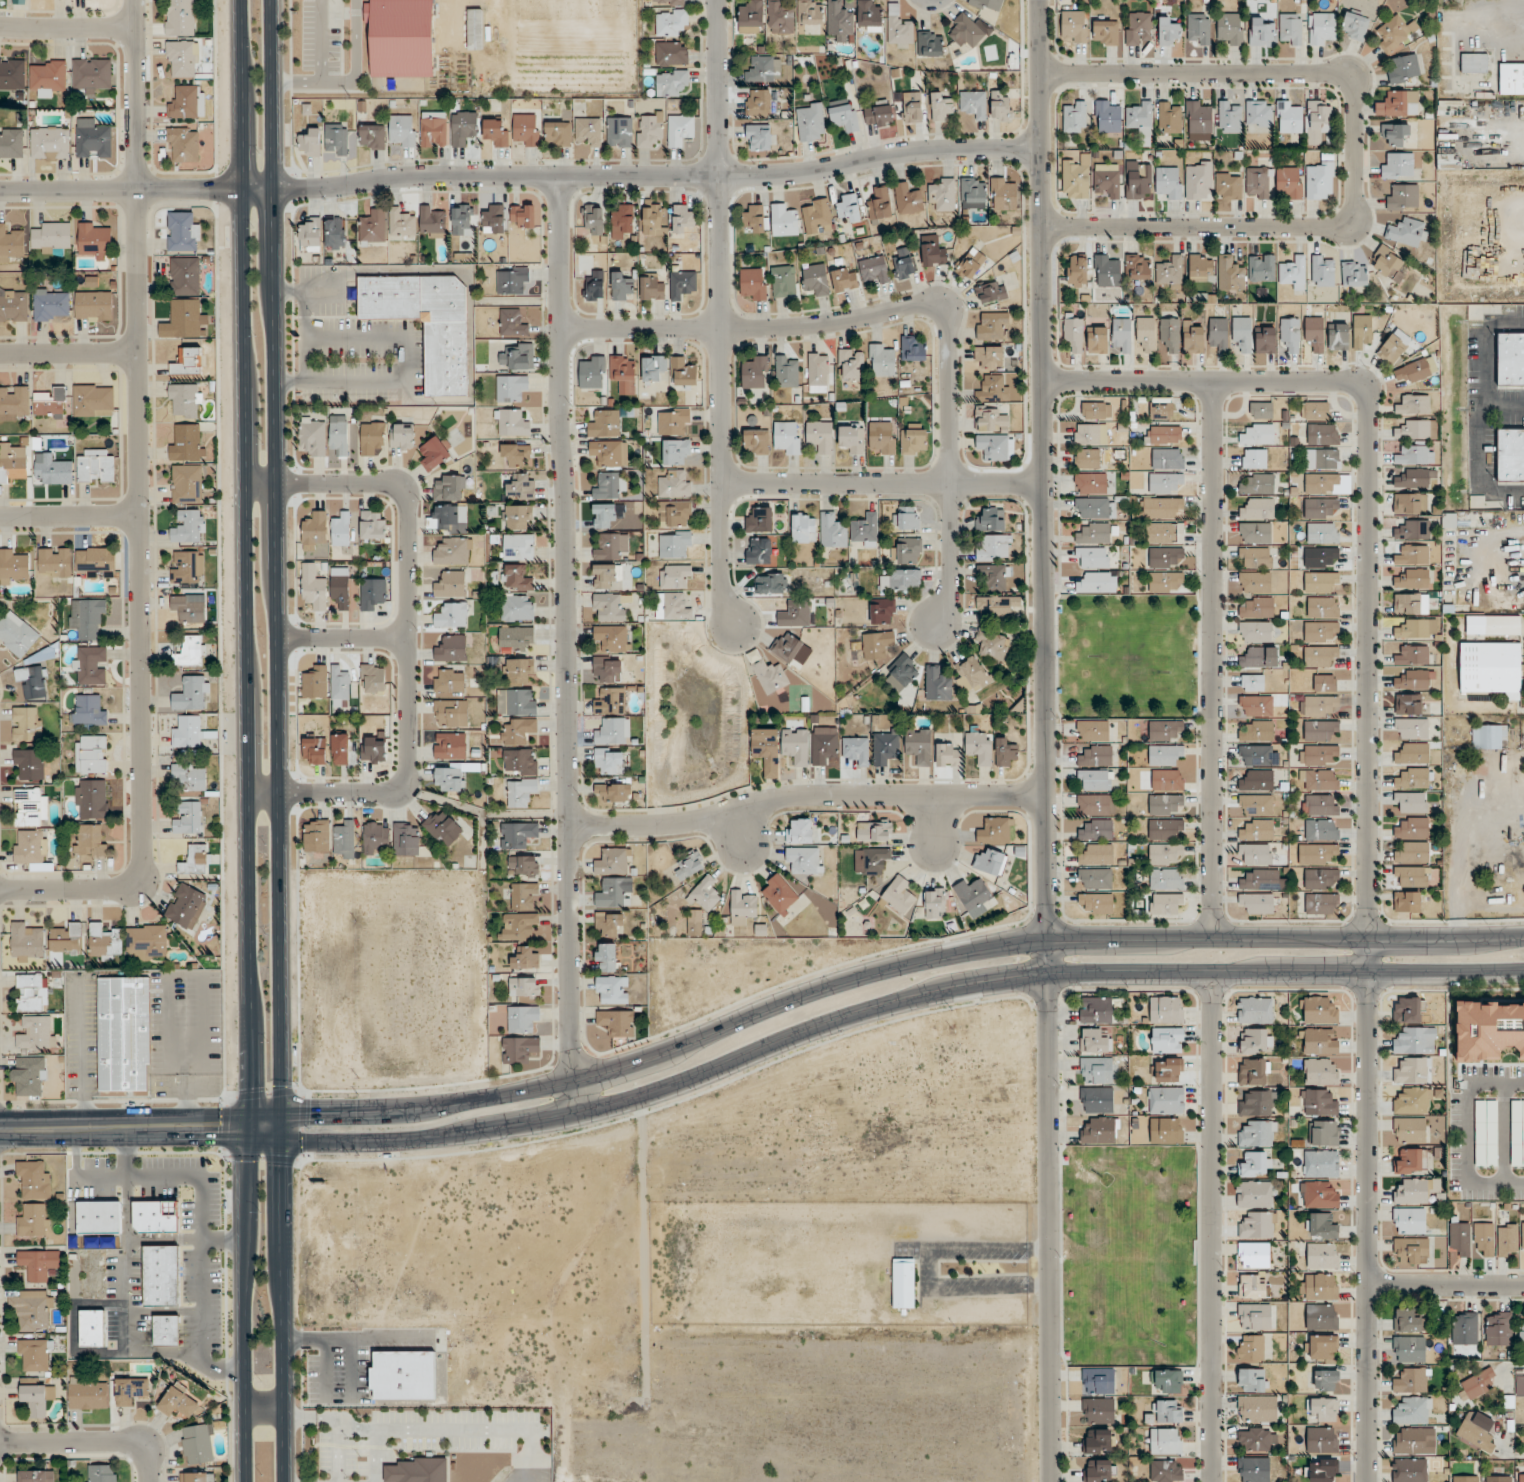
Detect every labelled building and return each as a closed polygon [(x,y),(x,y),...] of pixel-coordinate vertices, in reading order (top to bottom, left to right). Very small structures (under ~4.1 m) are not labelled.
[(165,36),(195,35),(195,0),(165,0),(165,36)] [(366,24),(370,24),(370,77),(433,77),(433,0),(366,0),(366,24)] [(739,33),(763,33),(763,0),(739,0),(739,33)] [(824,6),(816,6),(816,0),(797,0),(797,24),(824,24),(824,6)] [(853,9),(843,9),(843,0),(827,0),(827,34),(837,34),(837,42),(853,42),(853,9)] [(875,0),(857,0),(857,30),(882,30),(882,8),(875,8),(875,0)] [(997,16),(1003,0),(971,0),(969,5),(997,16)] [(768,33),(794,33),(794,1),(768,1),(768,33)] [(900,2),(887,2),(887,45),(913,45),(913,21),(900,21),(900,2)] [(657,36),(678,36),(678,29),(688,28),(687,10),(656,11),(657,36)] [(1370,18),(1348,10),(1339,34),(1362,42),(1370,18)] [(1071,43),(1088,43),(1088,11),(1062,11),(1062,33),(1071,33),(1071,43)] [(1126,12),(1126,45),(1142,45),(1142,37),(1151,37),(1151,12),(1126,12)] [(985,34),(964,13),(946,31),(962,47),(965,43),(971,49),(985,34)] [(1187,13),(1187,36),(1194,36),(1194,45),(1211,45),(1211,13),(1187,13)] [(1241,13),(1217,13),(1217,45),(1241,45),(1241,13)] [(1280,45),(1301,45),(1301,13),(1280,13),(1280,45)] [(1310,45),(1335,45),(1335,13),(1310,13),(1310,45)] [(1377,30),(1383,38),(1377,43),(1387,55),(1419,28),(1413,20),(1406,25),(1397,14),(1377,30)] [(1159,45),(1181,45),(1181,24),(1172,24),(1172,17),(1159,17),(1159,45)] [(1266,25),(1266,17),(1249,17),(1249,45),(1274,45),(1274,25),(1266,25)] [(1094,44),(1118,44),(1118,21),(1094,21),(1094,44)] [(917,56),(942,56),(942,31),(917,31),(917,56)] [(171,76),(198,76),(198,40),(166,40),(166,68),(171,68),(171,76)] [(688,65),(688,43),(657,43),(657,65),(688,65)] [(1461,72),(1488,72),(1488,53),(1461,53),(1461,72)] [(1389,81),(1422,80),(1421,55),(1388,56),(1389,81)] [(780,81),(780,56),(745,56),(745,81),(780,81)] [(111,58),(72,58),(72,93),(111,93),(111,58)] [(0,59),(0,89),(25,89),(25,59),(0,59)] [(67,61),(30,61),(30,88),(39,88),(39,97),(56,97),(56,88),(67,88),(67,61)] [(1523,94),(1523,63),(1499,63),(1499,94),(1523,94)] [(657,96),(678,96),(678,88),(688,88),(688,70),(657,70),(657,96)] [(168,96),(168,118),(204,118),(204,85),(177,85),(177,96),(168,96)] [(747,116),(771,116),(771,89),(747,89),(747,116)] [(1417,115),(1417,90),(1386,90),(1386,102),(1375,102),(1375,115),(1417,115)] [(986,91),(959,91),(959,111),(975,111),(975,120),(986,120),(986,91)] [(991,91),(991,120),(1011,120),(1011,91),(991,91)] [(923,92),(903,92),(903,122),(923,122),(923,92)] [(947,112),(953,112),(953,100),(942,100),(942,93),(931,93),(931,121),(947,121),(947,112)] [(1063,132),(1085,132),(1085,101),(1063,101),(1063,132)] [(1121,132),(1121,101),(1096,101),(1096,132),(1121,132)] [(1186,101),(1186,140),(1211,140),(1211,101),(1186,101)] [(1241,101),(1219,101),(1219,132),(1241,132),(1241,101)] [(1246,133),(1272,133),(1272,101),(1246,101),(1246,133)] [(1302,101),(1277,101),(1277,133),(1302,133),(1302,101)] [(1307,144),(1322,144),(1322,134),(1331,134),(1332,101),(1307,101),(1307,144)] [(822,102),(796,105),(799,142),(826,139),(822,102)] [(860,131),(853,102),(828,108),(832,127),(843,125),(846,134),(860,131)] [(1151,102),(1126,102),(1126,133),(1139,133),(1139,146),(1151,146),(1151,102)] [(1181,102),(1159,102),(1159,133),(1181,133),(1181,102)] [(866,127),(894,126),(893,103),(865,104),(866,127)] [(421,147),(446,147),(446,112),(421,112),(421,147)] [(476,136),(476,112),(452,112),(452,147),(467,147),(467,136),(476,136)] [(655,147),(655,138),(663,138),(663,113),(638,113),(638,147),(655,147)] [(415,147),(415,115),(390,115),(390,141),(396,141),(396,147),(415,147)] [(539,115),(514,115),(514,145),(539,145),(539,115)] [(668,147),(684,147),(684,137),(693,137),(693,115),(668,115),(668,147)] [(632,147),(632,117),(607,117),(607,147),(632,147)] [(76,158),(111,158),(111,128),(99,128),(99,118),(76,118),(76,158)] [(576,118),(576,145),(602,145),(602,118),(576,118)] [(484,137),(494,137),(494,147),(508,147),(508,119),(484,119),(484,137)] [(546,146),(571,146),(571,122),(546,122),(546,146)] [(336,151),(336,155),(347,155),(347,124),(325,124),(325,151),(336,151)] [(772,149),(772,124),(747,124),(747,149),(772,149)] [(1389,136),(1389,146),(1408,146),(1408,124),(1381,124),(1381,136),(1389,136)] [(385,125),(360,125),(360,149),(385,149),(385,125)] [(31,158),(69,158),(69,127),(31,127),(31,158)] [(168,127),(168,161),(198,161),(198,127),(168,127)] [(320,127),(309,127),(309,137),(299,137),(299,155),(320,156),(320,127)] [(23,158),(23,129),(0,129),(0,158),(23,158)] [(1413,152),(1382,152),(1382,178),(1413,178),(1413,152)] [(1090,198),(1090,153),(1081,153),(1081,163),(1063,163),(1063,198),(1090,198)] [(1151,199),(1151,161),(1126,161),(1126,199),(1151,199)] [(1212,161),(1186,161),(1186,199),(1212,199),(1212,161)] [(1334,199),(1334,161),(1307,161),(1307,199),(1334,199)] [(1182,199),(1182,167),(1156,167),(1156,199),(1182,199)] [(1247,167),(1247,199),(1269,199),(1269,167),(1247,167)] [(1277,190),(1285,190),(1285,199),(1302,199),(1302,167),(1277,167),(1277,190)] [(1120,170),(1094,170),(1094,189),(1104,189),(1104,199),(1120,199),(1120,170)] [(1241,172),(1216,172),(1216,199),(1241,199),(1241,172)] [(986,202),(986,177),(961,177),(961,202),(986,202)] [(1019,210),(1019,186),(1010,186),(1010,177),(991,177),(991,210),(1019,210)] [(955,211),(955,179),(928,179),(928,202),(935,202),(935,211),(955,211)] [(924,210),(921,189),(910,191),(909,182),(894,184),(898,214),(924,210)] [(1418,184),(1386,184),(1386,210),(1418,210),(1418,184)] [(871,225),(894,221),(887,186),(875,188),(876,198),(867,200),(871,225)] [(859,222),(859,195),(837,195),(837,215),(848,215),(848,222),(859,222)] [(806,234),(832,230),(828,199),(802,202),(806,234)] [(643,235),(662,235),(662,202),(643,202),(643,235)] [(772,203),(772,235),(799,235),(799,213),(788,213),(788,203),(772,203)] [(475,224),(475,204),(452,204),(452,235),(470,235),(470,224),(475,224)] [(693,233),(693,204),(673,204),(673,233),(693,233)] [(743,224),(753,224),(753,233),(764,233),(764,204),(750,204),(750,210),(743,210),(743,224)] [(503,205),(483,205),(483,233),(503,233),(503,205)] [(534,227),(534,205),(511,205),(511,227),(534,227)] [(591,235),(602,235),(602,205),(583,205),(583,226),(591,226),(591,235)] [(634,205),(612,205),(612,238),(623,238),(623,234),(634,234),(634,205)] [(445,206),(420,206),(420,236),(445,236),(445,206)] [(390,235),(415,235),(415,215),(400,215),(400,207),(390,207),(390,235)] [(386,208),(369,208),(369,218),(360,218),(360,241),(386,241),(386,208)] [(168,251),(199,251),(199,222),(190,222),(190,212),(168,212),(168,251)] [(1385,237),(1422,249),(1430,225),(1401,216),(1397,227),(1389,224),(1385,237)] [(321,245),(321,217),(308,217),(308,226),(299,226),(299,245),(321,245)] [(344,249),(344,217),(326,217),(326,249),(344,249)] [(70,252),(69,222),(40,223),(40,231),(32,232),(32,252),(70,252)] [(78,222),(78,254),(89,254),(89,259),(110,259),(110,222),(78,222)] [(8,232),(8,223),(0,223),(0,261),(24,261),(24,232),(8,232)] [(946,244),(923,244),(923,266),(946,266),(946,244)] [(1398,285),(1405,274),(1398,269),(1404,261),(1382,245),(1369,263),(1398,285)] [(981,267),(986,270),(993,261),(972,246),(956,270),(971,281),(981,267)] [(902,281),(919,272),(906,249),(889,258),(902,281)] [(1095,286),(1120,286),(1120,254),(1095,254),(1095,286)] [(1150,281),(1150,254),(1126,254),(1126,281),(1150,281)] [(1189,281),(1213,281),(1213,254),(1189,254),(1189,281)] [(1244,290),(1244,265),(1235,265),(1235,254),(1218,254),(1218,290),(1244,290)] [(1305,255),(1295,254),(1295,264),(1279,264),(1279,283),(1293,283),(1293,292),(1305,292),(1305,255)] [(1249,281),(1274,281),(1274,255),(1249,255),(1249,281)] [(1312,285),(1334,285),(1334,255),(1312,255),(1312,285)] [(1068,286),(1087,286),(1087,256),(1068,256),(1068,286)] [(200,295),(200,257),(170,257),(170,295),(200,295)] [(861,258),(861,283),(887,283),(887,258),(861,258)] [(1342,286),(1367,286),(1367,261),(1342,261),(1342,286)] [(804,288),(813,286),(814,297),(830,294),(825,263),(801,266),(804,288)] [(774,298),(797,295),(794,265),(771,267),(774,298)] [(497,294),(528,294),(528,267),(497,267),(497,294)] [(765,300),(765,268),(740,268),(740,290),(749,290),(749,300),(765,300)] [(857,269),(833,269),(833,290),(857,290),(857,269)] [(604,270),(593,270),(593,278),(586,278),(586,301),(604,301),(604,270)] [(612,300),(634,300),(634,281),(623,281),(623,272),(612,272),(612,300)] [(670,300),(681,300),(681,291),(697,291),(697,272),(670,272),(670,300)] [(640,299),(665,299),(665,282),(657,282),(657,274),(640,274),(640,299)] [(467,396),(466,276),(358,276),(359,319),(425,319),(425,397),(467,396)] [(980,306),(1009,298),(1004,279),(975,286),(980,306)] [(69,321),(69,289),(34,289),(34,321),(69,321)] [(28,290),(0,290),(0,322),(28,322),(28,290)] [(75,321),(112,321),(112,291),(75,291),(75,321)] [(205,326),(205,299),(171,299),(171,336),(201,336),(201,326),(205,326)] [(500,335),(528,335),(528,324),(519,324),(519,308),(500,308),(500,335)] [(977,340),(1008,340),(1008,313),(977,313),(977,340)] [(1354,349),(1364,349),(1364,342),(1372,342),(1372,315),(1354,315),(1354,349)] [(1063,317),(1063,344),(1073,344),(1073,354),(1083,354),(1083,317),(1063,317)] [(1145,353),(1155,353),(1155,317),(1137,317),(1137,343),(1145,343),(1145,353)] [(1233,343),(1241,343),(1241,354),(1252,354),(1252,317),(1233,317),(1233,343)] [(1305,342),(1313,342),(1313,353),(1323,353),(1323,317),(1305,317),(1305,342)] [(1160,318),(1159,344),(1169,344),(1169,353),(1179,354),(1180,319),(1160,318)] [(1227,318),(1208,318),(1208,350),(1227,350),(1227,318)] [(1299,318),(1280,318),(1280,342),(1289,342),(1289,353),(1299,353),(1299,318)] [(1112,319),(1112,344),(1121,344),(1121,353),(1131,353),(1131,319),(1112,319)] [(1183,353),(1203,353),(1203,328),(1192,328),(1192,320),(1183,320),(1183,353)] [(1329,350),(1348,350),(1348,324),(1329,324),(1329,350)] [(1107,326),(1087,326),(1087,353),(1107,353),(1107,326)] [(1275,328),(1255,328),(1255,353),(1275,353),(1275,328)] [(1391,365),(1408,345),(1393,333),(1376,353),(1391,365)] [(1497,334),(1497,386),(1523,386),(1523,334),(1497,334)] [(901,360),(926,360),(926,338),(901,338),(901,360)] [(533,343),(509,343),(509,369),(533,369),(533,343)] [(895,376),(895,353),(889,353),(889,344),(870,344),(870,376),(895,376)] [(1003,369),(1003,346),(975,346),(975,369),(1003,369)] [(201,347),(181,347),(181,364),(170,364),(170,375),(201,375),(201,347)] [(838,349),(838,380),(864,380),(864,349),(838,349)] [(829,392),(829,353),(808,353),(808,392),(829,392)] [(799,387),(799,355),(776,355),(776,387),(799,387)] [(604,356),(580,356),(580,388),(604,388),(604,356)] [(610,383),(618,383),(618,394),(635,394),(635,356),(610,356),(610,383)] [(643,356),(643,379),(667,379),(667,356),(643,356)] [(697,365),(687,365),(687,356),(671,356),(671,385),(697,385),(697,365)] [(766,388),(766,356),(742,356),(742,388),(766,388)] [(1393,368),(1396,379),(1406,377),(1408,383),(1431,377),(1426,359),(1393,368)] [(1006,401),(1006,374),(983,374),(983,390),(975,390),(975,401),(1006,401)] [(519,401),(519,394),(528,394),(528,376),(497,376),(497,401),(519,401)] [(203,384),(169,384),(169,417),(203,417),(203,384)] [(113,385),(74,385),(74,416),(113,416),(113,385)] [(30,420),(29,386),(0,386),(0,420),(30,420)] [(65,386),(54,386),(54,393),(33,393),(34,417),(66,416),(65,386)] [(1429,413),(1429,395),(1404,395),(1404,404),(1395,404),(1395,413),(1429,413)] [(1174,397),(1150,397),(1150,419),(1174,419),(1174,397)] [(1302,401),(1302,419),(1329,419),(1329,401),(1302,401)] [(1110,402),(1082,402),(1082,419),(1110,419),(1110,402)] [(1273,419),(1272,402),(1250,402),(1250,419),(1273,419)] [(1009,416),(998,415),(998,407),(976,407),(975,430),(1008,431),(1009,416)] [(689,408),(658,408),(658,435),(689,435),(689,408)] [(530,418),(520,418),(520,409),(495,409),(495,435),(530,435),(530,418)] [(588,436),(620,436),(620,410),(598,410),(598,419),(588,419),(588,436)] [(348,415),(330,415),(330,456),(348,455),(348,415)] [(300,447),(308,447),(308,456),(325,456),(325,417),(300,417),(300,447)] [(1430,420),(1403,420),(1403,429),(1394,429),(1394,438),(1430,438),(1430,420)] [(774,421),(774,454),(800,454),(800,421),(774,421)] [(385,422),(361,422),(361,456),(374,456),(374,446),(385,446),(385,422)] [(832,422),(806,422),(806,444),(816,444),(816,454),(832,454),(832,422)] [(895,422),(869,422),(869,444),(877,444),(877,453),(895,453),(895,422)] [(201,424),(170,424),(170,460),(201,460),(201,424)] [(390,449),(413,449),(413,424),(390,424),(390,449)] [(864,424),(839,424),(839,444),(848,444),(848,454),(864,454),(864,424)] [(926,454),(926,424),(901,424),(901,454),(926,454)] [(1074,445),(1107,445),(1107,424),(1074,424),(1074,445)] [(1279,424),(1249,424),(1249,434),(1239,434),(1239,445),(1279,445),(1279,424)] [(1339,444),(1338,424),(1307,424),(1307,444),(1339,444)] [(1181,444),(1181,426),(1144,426),(1144,444),(1181,444)] [(744,429),(744,454),(769,454),(769,429),(744,429)] [(1497,429),(1497,481),(1523,481),(1523,429),(1497,429)] [(456,453),(440,432),(415,451),(431,472),(446,461),(446,460),(456,453)] [(1013,435),(975,435),(975,450),(985,450),(985,460),(1013,460),(1013,435)] [(627,440),(590,440),(590,458),(597,458),(597,467),(627,467),(627,440)] [(690,440),(663,440),(663,465),(690,465),(690,440)] [(502,467),(533,467),(533,444),(502,444),(502,467)] [(1403,454),(1394,454),(1394,463),(1433,463),(1433,445),(1403,445),(1403,454)] [(78,483),(114,483),(114,449),(78,449),(78,483)] [(1101,449),(1075,449),(1075,468),(1101,468),(1101,449)] [(1183,449),(1152,449),(1152,469),(1183,469),(1183,449)] [(1268,449),(1241,449),(1241,469),(1268,469),(1268,449)] [(1338,449),(1305,449),(1305,469),(1338,469),(1338,449)] [(28,451),(0,451),(0,483),(28,483),(28,451)] [(34,484),(72,484),(72,461),(53,461),(53,453),(34,453),(34,484)] [(172,465),(172,503),(202,503),(202,465),(172,465)] [(1435,476),(1435,469),(1403,469),(1403,478),(1394,478),(1394,488),(1430,488),(1430,476),(1435,476)] [(658,497),(690,497),(690,471),(668,471),(668,478),(658,478),(658,497)] [(626,473),(593,473),(593,498),(626,498),(626,473)] [(1107,494),(1107,473),(1075,473),(1074,494),(1107,494)] [(1183,473),(1150,473),(1150,494),(1175,494),(1175,484),(1183,484),(1183,473)] [(516,484),(506,484),(506,498),(534,498),(535,474),(516,474),(516,484)] [(1275,474),(1248,474),(1248,483),(1238,483),(1238,494),(1275,494),(1275,474)] [(1339,474),(1305,474),(1305,493),(1339,493),(1339,474)] [(434,499),(465,499),(465,475),(443,475),(443,482),(434,482),(434,499)] [(1394,514),(1427,514),(1427,494),(1394,494),(1394,514)] [(1115,497),(1076,497),(1076,519),(1115,519),(1115,497)] [(1184,497),(1142,497),(1142,519),(1184,519),(1184,497)] [(1274,518),(1274,498),(1248,498),(1248,508),(1239,508),(1239,519),(1274,518)] [(1339,518),(1339,498),(1305,498),(1305,518),(1339,518)] [(691,526),(691,500),(658,501),(658,526),(691,526)] [(615,503),(593,503),(593,528),(615,528),(615,503)] [(433,517),(423,517),(423,531),(467,531),(467,505),(433,505),(433,517)] [(505,505),(505,529),(531,529),(531,505),(505,505)] [(772,507),(745,507),(745,532),(772,532),(772,507)] [(919,530),(919,507),(894,507),(894,530),(919,530)] [(1005,531),(1005,508),(985,508),(985,518),(976,518),(976,531),(1005,531)] [(203,542),(203,510),(175,510),(175,542),(203,542)] [(302,520),(302,551),(317,551),(317,545),(327,545),(327,510),(313,510),(313,520),(302,520)] [(332,546),(350,546),(350,510),(341,510),(341,520),(332,520),(332,546)] [(360,542),(390,542),(390,521),(380,521),(380,510),(360,510),(360,542)] [(821,547),(847,547),(847,522),(838,522),(838,511),(821,511),(821,547)] [(878,544),(878,512),(862,512),(862,521),(851,521),(851,544),(878,544)] [(792,542),(816,542),(816,513),(792,513),(792,542)] [(1442,528),(1455,528),(1455,513),(1442,513),(1442,528)] [(1430,540),(1430,520),(1403,520),(1403,530),(1394,530),(1394,540),(1430,540)] [(1085,533),(1075,533),(1075,543),(1111,543),(1111,522),(1085,522),(1085,533)] [(1147,522),(1147,544),(1184,544),(1184,522),(1147,522)] [(1238,542),(1271,542),(1271,522),(1238,522),(1238,542)] [(1339,544),(1339,522),(1307,522),(1307,544),(1339,544)] [(691,531),(659,531),(659,558),(691,558),(691,531)] [(594,560),(628,560),(628,533),(594,533),(594,560)] [(533,534),(503,534),(503,560),(533,560),(533,534)] [(1008,560),(1008,535),(985,535),(985,543),(976,543),(976,560),(1008,560)] [(434,563),(470,563),(470,537),(443,537),(443,547),(434,547),(434,563)] [(771,538),(746,538),(746,563),(771,563),(771,538)] [(897,564),(920,564),(920,538),(897,538),(897,564)] [(1428,565),(1428,545),(1403,545),(1403,555),(1393,555),(1393,565),(1428,565)] [(116,578),(116,547),(76,547),(76,578),(116,578)] [(1110,547),(1076,547),(1076,558),(1082,558),(1082,568),(1110,568),(1110,547)] [(1149,568),(1183,568),(1183,547),(1149,547),(1149,568)] [(1271,547),(1239,547),(1239,568),(1271,568),(1271,547)] [(1304,567),(1339,567),(1339,547),(1304,547),(1304,567)] [(29,558),(20,558),(20,549),(0,549),(0,583),(29,583),(29,558)] [(71,576),(71,549),(39,549),(39,576),(71,576)] [(203,583),(203,551),(171,551),(171,583),(203,583)] [(302,600),(313,600),(313,610),(327,610),(327,574),(316,574),(316,562),(302,562),(302,600)] [(523,565),(504,565),(504,590),(532,590),(532,576),(523,576),(523,565)] [(594,589),(621,589),(621,565),(594,565),(594,589)] [(692,565),(660,565),(660,588),(692,588),(692,565)] [(986,575),(986,590),(1010,590),(1010,565),(977,565),(977,575),(986,575)] [(349,567),(331,567),(331,599),(339,599),(339,610),(349,610),(349,567)] [(920,569),(880,570),(880,590),(920,590),(920,569)] [(1429,569),(1403,569),(1403,578),(1393,578),(1393,588),(1429,588),(1429,569)] [(443,580),(434,580),(434,596),(465,596),(465,571),(443,571),(443,580)] [(1111,572),(1085,572),(1085,582),(1076,582),(1076,593),(1111,593),(1111,572)] [(1149,592),(1183,592),(1183,572),(1149,572),(1149,592)] [(1238,592),(1271,592),(1271,572),(1238,572),(1238,592)] [(1304,592),(1339,592),(1339,572),(1304,572),(1304,592)] [(793,573),(756,573),(756,594),(793,594),(793,573)] [(385,600),(385,578),(361,578),(361,610),(376,610),(376,600),(385,600)] [(658,619),(690,619),(690,601),(684,601),(684,592),(658,592),(658,619)] [(1394,614),(1428,614),(1428,593),(1394,593),(1394,614)] [(625,594),(593,594),(593,621),(625,621),(625,594)] [(501,595),(501,621),(533,621),(533,595),(501,595)] [(181,622),(205,622),(205,596),(171,596),(171,613),(181,613),(181,622)] [(1011,619),(1011,606),(1021,606),(1021,596),(977,596),(977,619),(1011,619)] [(1339,596),(1307,596),(1307,617),(1339,617),(1339,596)] [(1275,597),(1249,597),(1249,607),(1238,607),(1238,617),(1275,617),(1275,597)] [(107,599),(70,599),(70,630),(80,630),(80,640),(98,640),(98,619),(107,619),(107,599)] [(871,599),(871,624),(893,624),(893,599),(871,599)] [(810,600),(788,600),(788,612),(777,612),(777,626),(810,626),(810,600)] [(467,602),(444,602),(444,612),(434,612),(434,627),(467,627),(467,602)] [(20,659),(41,634),(10,609),(0,622),(0,643),(20,659)] [(1466,615),(1466,635),(1521,635),(1521,615),(1466,615)] [(1436,638),(1436,619),(1405,619),(1405,628),(1394,628),(1394,638),(1436,638)] [(1238,621),(1238,642),(1271,642),(1271,621),(1238,621)] [(1304,622),(1304,641),(1338,641),(1338,622),(1304,622)] [(533,626),(499,626),(499,649),(533,649),(533,626)] [(629,652),(628,626),(594,626),(594,642),(604,642),(604,652),(629,652)] [(1011,639),(981,628),(973,651),(1002,662),(1011,639)] [(804,644),(785,630),(771,650),(790,664),(804,644)] [(883,648),(895,647),(894,632),(863,633),(864,659),(884,658),(883,648)] [(466,661),(466,634),(444,634),(444,644),(434,644),(434,661),(466,661)] [(205,635),(183,635),(183,653),(173,653),(173,665),(205,665),(205,635)] [(1460,692),(1505,692),(1505,700),(1521,700),(1521,643),(1460,643),(1460,692)] [(1277,667),(1277,646),(1249,646),(1249,656),(1238,656),(1238,667),(1277,667)] [(1304,667),(1338,667),(1338,646),(1304,646),(1304,667)] [(1428,664),(1428,646),(1403,646),(1403,655),(1394,655),(1394,664),(1428,664)] [(107,684),(107,647),(76,647),(76,684),(107,684)] [(921,670),(904,653),(881,677),(898,693),(921,670)] [(955,680),(966,696),(992,680),(975,653),(954,666),(961,676),(955,680)] [(621,657),(593,657),(593,681),(621,681),(621,657)] [(535,683),(535,658),(505,658),(505,683),(535,683)] [(768,666),(765,658),(752,664),(766,696),(790,685),(779,661),(768,666)] [(385,664),(361,664),(361,692),(385,692),(385,664)] [(302,674),(303,698),(327,698),(326,665),(313,665),(313,674),(302,674)] [(349,699),(349,673),(341,673),(341,665),(332,665),(332,699),(349,699)] [(925,700),(951,700),(951,674),(941,674),(941,665),(925,665),(925,700)] [(16,681),(24,681),(25,698),(48,697),(45,666),(15,668),(16,681)] [(434,669),(434,692),(464,692),(464,669),(434,669)] [(1403,669),(1403,678),(1394,678),(1394,689),(1433,689),(1433,669),(1403,669)] [(1241,691),(1264,691),(1264,674),(1241,674),(1241,691)] [(1314,674),(1314,692),(1336,692),(1336,674),(1314,674)] [(209,710),(209,676),(182,676),(182,690),(172,690),(172,710),(209,710)] [(625,688),(603,688),(603,698),(594,698),(594,713),(625,713),(625,688)] [(536,715),(536,689),(497,689),(497,715),(536,715)] [(73,694),(73,724),(107,725),(107,705),(98,705),(98,695),(73,694)] [(1395,714),(1421,714),(1421,694),(1395,694),(1395,714)] [(1274,696),(1239,696),(1239,715),(1274,715),(1274,696)] [(1331,717),(1331,708),(1338,708),(1338,696),(1300,696),(1300,717),(1331,717)] [(467,726),(467,700),(434,700),(434,726),(467,726)] [(41,707),(13,707),(13,740),(41,740),(41,707)] [(172,726),(172,746),(201,746),(201,715),(181,715),(181,726),(172,726)] [(594,744),(630,744),(630,717),(603,717),(603,727),(594,727),(594,744)] [(500,745),(528,745),(528,735),(536,735),(536,719),(509,719),(509,728),(500,728),(500,745)] [(1428,719),(1395,719),(1395,739),(1428,739),(1428,719)] [(1149,740),(1174,740),(1174,731),(1183,731),(1183,720),(1149,720),(1149,740)] [(1109,721),(1076,721),(1076,740),(1109,740),(1109,721)] [(1238,741),(1274,741),(1274,721),(1247,721),(1247,730),(1238,730),(1238,741)] [(1339,721),(1304,721),(1304,741),(1339,741),(1339,721)] [(1472,724),(1472,749),(1507,749),(1507,724),(1472,724)] [(812,765),(829,765),(829,755),(838,755),(838,727),(812,727),(812,765)] [(751,758),(761,757),(761,778),(778,778),(778,729),(751,729),(751,758)] [(808,766),(808,729),(782,729),(782,757),(791,757),(791,766),(808,766)] [(905,756),(915,756),(915,766),(931,766),(931,729),(905,729),(905,756)] [(890,756),(899,756),(899,731),(873,731),(873,766),(890,766),(890,756)] [(966,755),(975,755),(975,765),(991,765),(991,732),(966,732),(966,755)] [(349,733),(332,733),(332,764),(349,764),(349,733)] [(467,733),(435,733),(435,759),(467,759),(467,733)] [(108,735),(76,735),(76,773),(108,773),(108,735)] [(326,737),(303,737),(303,764),(326,764),(326,737)] [(360,762),(386,762),(386,737),(360,737),(360,762)] [(843,756),(852,756),(852,766),(869,766),(869,737),(843,737),(843,756)] [(996,766),(1016,766),(1016,746),(1006,746),(1006,737),(996,737),(996,766)] [(936,766),(961,766),(961,743),(936,743),(936,766)] [(1430,764),(1430,743),(1403,743),(1403,753),(1394,753),(1394,764),(1430,764)] [(1183,745),(1148,745),(1148,765),(1175,765),(1175,756),(1183,756),(1183,745)] [(1238,765),(1279,765),(1279,745),(1238,745),(1238,765)] [(1112,765),(1112,746),(1087,746),(1087,755),(1077,755),(1077,765),(1112,765)] [(1300,765),(1339,765),(1339,746),(1300,746),(1300,765)] [(594,774),(623,774),(623,748),(594,748),(594,774)] [(14,780),(46,780),(46,749),(14,749),(14,780)] [(536,749),(503,749),(503,774),(536,774),(536,749)] [(172,764),(172,780),(182,780),(182,791),(206,791),(206,764),(172,764)] [(463,767),(435,767),(435,791),(463,791),(463,767)] [(1394,789),(1428,789),(1428,767),(1403,767),(1403,778),(1394,778),(1394,789)] [(1183,769),(1151,769),(1151,790),(1183,790),(1183,769)] [(1238,780),(1238,790),(1274,790),(1274,769),(1247,769),(1247,780),(1238,780)] [(1339,790),(1339,769),(1300,769),(1300,790),(1339,790)] [(1078,790),(1111,790),(1111,770),(1078,770),(1078,790)] [(508,808),(528,808),(528,798),(537,798),(537,778),(508,778),(508,808)] [(107,819),(107,780),(76,780),(76,819),(107,819)] [(631,799),(631,783),(594,783),(594,799),(631,799)] [(14,826),(46,826),(46,789),(14,789),(14,826)] [(1394,792),(1394,813),(1428,813),(1428,792),(1394,792)] [(1183,794),(1149,794),(1149,815),(1173,815),(1173,805),(1183,805),(1183,794)] [(1115,795),(1077,795),(1077,815),(1115,815),(1115,795)] [(1274,795),(1239,795),(1239,815),(1274,815),(1274,795)] [(1305,815),(1339,815),(1339,795),(1305,795),(1305,815)] [(201,833),(201,801),(182,801),(182,819),(173,819),(173,833),(201,833)] [(421,825),(447,849),(464,830),(438,807),(421,825)] [(1010,844),(1010,817),(987,817),(987,827),(977,827),(977,844),(1010,844)] [(1429,817),(1403,817),(1403,828),(1394,828),(1394,838),(1429,838),(1429,817)] [(304,819),(304,852),(330,852),(330,819),(304,819)] [(354,819),(344,819),(344,828),(334,828),(334,858),(354,858),(354,819)] [(786,844),(813,844),(813,819),(793,819),(793,826),(786,826),(786,844)] [(1088,830),(1078,830),(1078,840),(1112,840),(1112,819),(1088,819),(1088,830)] [(1173,830),(1183,830),(1183,819),(1148,819),(1148,840),(1173,840),(1173,830)] [(1238,840),(1273,840),(1273,819),(1249,819),(1249,830),(1238,830),(1238,840)] [(1339,819),(1305,819),(1305,840),(1339,840),(1339,819)] [(389,854),(389,821),(363,821),(363,854),(389,854)] [(890,821),(857,821),(857,840),(890,840),(890,821)] [(393,823),(394,856),(419,855),(419,823),(393,823)] [(528,849),(528,839),(538,839),(538,823),(500,823),(500,849),(528,849)] [(105,857),(105,824),(75,824),(75,857),(105,857)] [(46,864),(46,830),(14,830),(14,864),(46,864)] [(1394,862),(1430,862),(1430,842),(1402,842),(1402,851),(1394,851),(1394,862)] [(207,873),(207,844),(188,844),(188,864),(178,864),(178,873),(207,873)] [(1087,853),(1078,853),(1078,864),(1113,864),(1113,844),(1087,844),(1087,853)] [(1183,844),(1148,844),(1148,864),(1173,864),(1173,855),(1183,855),(1183,844)] [(1272,864),(1272,844),(1238,844),(1238,855),(1245,855),(1245,864),(1272,864)] [(1329,855),(1339,855),(1339,844),(1304,844),(1304,864),(1329,864),(1329,855)] [(1007,855),(980,846),(973,868),(1000,876),(1007,855)] [(594,873),(627,873),(627,848),(604,848),(604,858),(594,858),(594,873)] [(794,874),(822,874),(822,848),(786,848),(786,865),(794,865),(794,874)] [(855,874),(882,874),(882,863),(890,863),(890,848),(855,848),(855,874)] [(539,855),(508,855),(508,868),(517,868),(517,876),(539,876),(539,855)] [(1430,867),(1394,867),(1394,876),(1401,876),(1401,887),(1430,887),(1430,867)] [(1112,869),(1079,869),(1079,889),(1112,889),(1112,869)] [(1183,869),(1150,869),(1150,889),(1183,889),(1183,869)] [(1279,869),(1249,869),(1249,879),(1238,879),(1238,889),(1279,889),(1279,869)] [(1339,869),(1304,869),(1304,889),(1330,889),(1330,880),(1339,880),(1339,869)] [(758,889),(780,916),(800,900),(779,873),(758,889)] [(719,886),(712,876),(689,890),(704,912),(722,901),(714,889),(719,886)] [(911,888),(902,876),(881,894),(898,916),(916,901),(908,891),(911,888)] [(596,907),(632,907),(632,878),(604,878),(604,888),(596,888),(596,907)] [(971,919),(996,904),(982,879),(971,885),(967,878),(953,887),(971,919)] [(211,897),(181,881),(162,917),(193,933),(211,897)] [(530,910),(530,900),(538,900),(538,883),(511,883),(511,910),(530,910)] [(944,918),(944,889),(925,889),(925,918),(944,918)] [(731,924),(748,924),(748,915),(757,915),(757,891),(731,891),(731,924)] [(1420,891),(1394,891),(1394,912),(1420,912),(1420,891)] [(1112,893),(1078,893),(1078,903),(1088,903),(1088,913),(1112,913),(1112,893)] [(1183,914),(1183,894),(1150,894),(1150,914),(1183,914)] [(1274,894),(1238,894),(1238,904),(1248,904),(1248,914),(1274,914),(1274,894)] [(1305,914),(1339,914),(1339,894),(1305,894),(1305,914)] [(703,910),(688,910),(687,935),(702,936),(703,910)] [(539,913),(502,913),(502,939),(530,939),(530,928),(539,928),(539,913)] [(623,936),(623,913),(596,913),(596,936),(623,936)] [(44,961),(44,930),(31,930),(31,921),(11,921),(11,961),(44,961)] [(50,953),(81,953),(81,923),(61,923),(61,930),(50,930),(50,953)] [(121,960),(121,930),(100,930),(100,923),(89,923),(89,960),(121,960)] [(167,925),(126,925),(126,960),(167,960),(167,925)] [(596,944),(596,972),(617,972),(617,944),(596,944)] [(539,946),(520,946),(520,957),(510,957),(510,968),(539,968),(539,946)] [(16,974),(16,1012),(50,1012),(50,974),(16,974)] [(627,976),(596,976),(596,1003),(627,1003),(627,976)] [(98,978),(98,1091),(149,1091),(149,978),(98,978)] [(509,996),(540,996),(540,978),(509,978),(509,996)] [(1182,996),(1150,996),(1150,1023),(1182,1023),(1182,996)] [(1328,996),(1300,996),(1300,1023),(1337,1023),(1337,1005),(1328,1005),(1328,996)] [(1112,997),(1081,997),(1081,1023),(1112,1023),(1112,997)] [(1424,997),(1394,997),(1394,1023),(1424,1023),(1424,997)] [(1273,1023),(1273,998),(1238,998),(1238,1023),(1273,1023)] [(508,1006),(508,1032),(530,1032),(530,1023),(539,1023),(539,1006),(508,1006)] [(635,1037),(635,1010),(596,1010),(596,1026),(607,1026),(607,1037),(635,1037)] [(16,1034),(16,1050),(51,1050),(51,1016),(23,1016),(23,1034),(16,1034)] [(1435,1053),(1435,1027),(1403,1027),(1403,1036),(1393,1036),(1393,1053),(1435,1053)] [(1112,1028),(1081,1028),(1081,1053),(1112,1053),(1112,1028)] [(1151,1028),(1151,1053),(1183,1053),(1183,1028),(1151,1028)] [(1240,1053),(1271,1053),(1271,1028),(1240,1028),(1240,1053)] [(1338,1054),(1338,1028),(1301,1028),(1301,1054),(1338,1054)] [(502,1037),(502,1064),(530,1064),(530,1053),(540,1053),(540,1037),(502,1037)] [(45,1057),(12,1057),(12,1096),(45,1096),(45,1057)] [(1114,1057),(1081,1057),(1081,1083),(1114,1083),(1114,1057)] [(1394,1083),(1428,1083),(1428,1057),(1401,1057),(1401,1066),(1394,1066),(1394,1083)] [(1183,1058),(1155,1058),(1155,1082),(1183,1082),(1183,1058)] [(1239,1085),(1268,1085),(1268,1058),(1239,1058),(1239,1085)] [(1304,1085),(1337,1085),(1337,1058),(1304,1058),(1304,1085)] [(1112,1087),(1080,1087),(1080,1113),(1112,1113),(1112,1087)] [(1184,1087),(1148,1087),(1148,1114),(1184,1114),(1184,1087)] [(1394,1114),(1430,1114),(1430,1088),(1403,1088),(1403,1096),(1394,1096),(1394,1114)] [(1303,1115),(1338,1115),(1338,1098),(1329,1098),(1329,1089),(1303,1089),(1303,1115)] [(1247,1100),(1238,1100),(1238,1116),(1276,1116),(1276,1090),(1247,1090),(1247,1100)] [(1090,1126),(1080,1126),(1080,1144),(1117,1143),(1116,1117),(1090,1117),(1090,1126)] [(1426,1117),(1394,1117),(1394,1143),(1426,1143),(1426,1117)] [(1182,1118),(1150,1118),(1150,1143),(1182,1143),(1182,1118)] [(1238,1130),(1238,1146),(1276,1146),(1276,1121),(1247,1121),(1247,1130),(1238,1130)] [(1339,1121),(1312,1121),(1312,1146),(1339,1146),(1339,1121)] [(1395,1148),(1395,1173),(1427,1173),(1427,1148),(1395,1148)] [(1339,1151),(1304,1151),(1304,1177),(1339,1177),(1339,1151)] [(1271,1153),(1240,1153),(1240,1176),(1271,1176),(1271,1153)] [(53,1198),(52,1170),(43,1170),(43,1161),(17,1161),(17,1199),(53,1198)] [(1431,1178),(1403,1178),(1403,1188),(1394,1188),(1394,1203),(1431,1203),(1431,1178)] [(1272,1207),(1272,1181),(1237,1181),(1237,1208),(1272,1207)] [(1339,1208),(1339,1191),(1329,1191),(1329,1182),(1301,1182),(1301,1208),(1339,1208)] [(179,1200),(133,1200),(133,1233),(179,1233),(179,1200)] [(78,1235),(122,1235),(122,1201),(78,1201),(78,1235)] [(17,1235),(51,1235),(51,1243),(63,1243),(63,1222),(50,1222),(49,1203),(25,1203),(25,1213),(17,1214),(17,1235)] [(1394,1234),(1425,1234),(1425,1208),(1394,1208),(1394,1234)] [(1276,1212),(1247,1212),(1247,1221),(1238,1221),(1238,1237),(1276,1237),(1276,1212)] [(1329,1213),(1309,1213),(1309,1237),(1338,1237),(1338,1223),(1329,1223),(1329,1213)] [(1459,1257),(1470,1257),(1470,1222),(1450,1223),(1450,1247),(1459,1247),(1459,1257)] [(1493,1257),(1493,1223),(1473,1223),(1473,1246),(1484,1246),(1484,1257),(1493,1257)] [(1517,1257),(1517,1224),(1497,1224),(1497,1257),(1517,1257)] [(1428,1238),(1394,1238),(1394,1263),(1428,1263),(1428,1238)] [(1269,1268),(1269,1243),(1238,1243),(1238,1268),(1269,1268)] [(1337,1244),(1307,1244),(1307,1268),(1337,1268),(1337,1244)] [(144,1307),(179,1307),(179,1246),(144,1246),(144,1307)] [(59,1250),(17,1250),(17,1262),(28,1262),(28,1283),(50,1283),(50,1272),(59,1272),(59,1250)] [(893,1259),(893,1309),(914,1309),(914,1259),(893,1259)] [(1338,1274),(1301,1274),(1301,1300),(1338,1300),(1338,1274)] [(1268,1275),(1239,1275),(1239,1298),(1268,1298),(1268,1275)] [(52,1331),(52,1291),(16,1291),(16,1331),(52,1331)] [(1271,1305),(1238,1305),(1238,1330),(1271,1330),(1271,1305)] [(1337,1305),(1307,1305),(1307,1330),(1337,1330),(1337,1305)] [(1395,1332),(1425,1332),(1425,1319),(1414,1319),(1414,1309),(1395,1309),(1395,1332)] [(80,1310),(80,1347),(104,1347),(104,1310),(80,1310)] [(1452,1344),(1477,1344),(1477,1312),(1452,1312),(1452,1344)] [(1512,1312),(1484,1312),(1484,1346),(1512,1346),(1512,1312)] [(154,1346),(179,1346),(179,1316),(154,1316),(154,1346)] [(1263,1362),(1263,1335),(1238,1335),(1237,1362),(1263,1362)] [(1336,1360),(1336,1335),(1308,1335),(1308,1359),(1336,1360)] [(1425,1337),(1394,1337),(1394,1362),(1425,1362),(1425,1337)] [(18,1371),(50,1371),(50,1339),(18,1339),(18,1371)] [(435,1351),(371,1351),(371,1400),(435,1400),(435,1351)] [(1455,1387),(1465,1404),(1499,1384),(1489,1367),(1455,1387)] [(1115,1368),(1082,1368),(1082,1394),(1115,1394),(1115,1368)] [(1238,1392),(1266,1392),(1266,1369),(1238,1368),(1238,1392)] [(1392,1393),(1427,1393),(1427,1368),(1403,1368),(1403,1378),(1392,1378),(1392,1393)] [(1155,1370),(1155,1392),(1182,1393),(1182,1370),(1155,1370)] [(1339,1391),(1339,1370),(1315,1370),(1315,1391),(1339,1391)] [(69,1409),(107,1409),(107,1378),(69,1378),(69,1409)] [(149,1396),(149,1378),(116,1378),(116,1406),(136,1406),(136,1396),(149,1396)] [(188,1419),(201,1402),(176,1382),(156,1407),(172,1419),(178,1411),(188,1419)] [(45,1418),(45,1403),(54,1403),(54,1385),(21,1384),(21,1405),(31,1405),(30,1417),(45,1418)] [(1277,1396),(1238,1396),(1238,1423),(1277,1423),(1277,1396)] [(1430,1423),(1430,1397),(1403,1397),(1403,1407),(1392,1407),(1392,1423),(1430,1423)] [(1082,1398),(1082,1423),(1115,1423),(1115,1398),(1082,1398)] [(1337,1398),(1309,1398),(1309,1421),(1337,1421),(1337,1398)] [(1182,1423),(1182,1400),(1153,1400),(1154,1423),(1182,1423)] [(1499,1439),(1468,1415),(1456,1431),(1486,1455),(1499,1439)] [(216,1462),(213,1424),(182,1426),(185,1464),(216,1462)] [(1307,1452),(1337,1452),(1337,1427),(1307,1427),(1307,1452)] [(1150,1453),(1182,1453),(1182,1428),(1150,1428),(1150,1453)] [(1277,1451),(1277,1428),(1238,1428),(1238,1451),(1277,1451)] [(1392,1455),(1435,1455),(1435,1428),(1400,1428),(1400,1434),(1392,1434),(1392,1455)] [(1085,1453),(1113,1453),(1113,1429),(1085,1429),(1085,1453)] [(384,1481),(448,1481),(448,1457),(402,1457),(402,1466),(384,1465),(384,1481)] [(1269,1457),(1238,1457),(1238,1481),(1269,1481),(1269,1457)] [(1306,1481),(1337,1481),(1337,1459),(1306,1459),(1306,1481)] [(1426,1459),(1392,1459),(1392,1481),(1426,1481),(1426,1459)] [(1085,1481),(1115,1481),(1115,1460),(1085,1460),(1085,1481)] [(1150,1460),(1150,1481),(1181,1481),(1181,1460),(1150,1460)] [(116,1465),(84,1465),(84,1481),(116,1481),(116,1465)] [(20,1471),(20,1481),(52,1481),(52,1471),(20,1471)] [(213,1473),(180,1473),(180,1481),(213,1481),(213,1473)]
